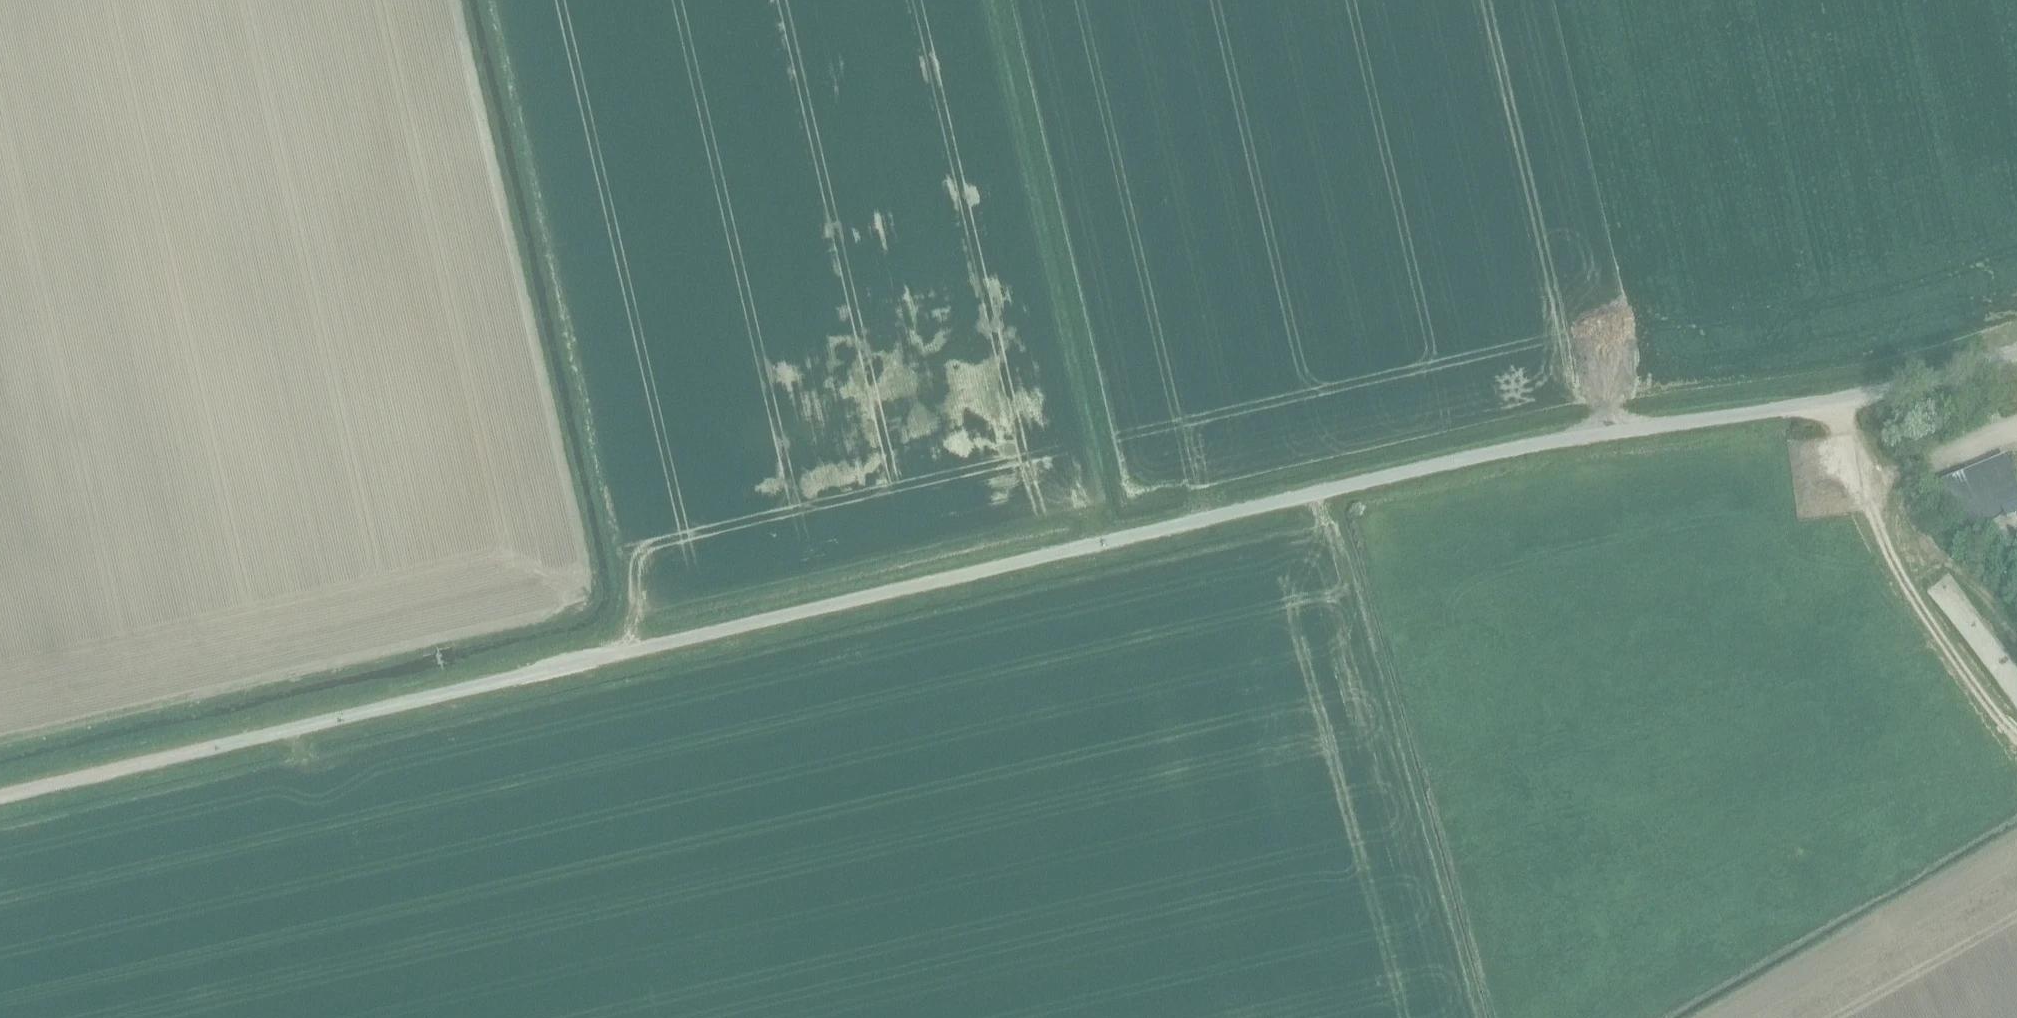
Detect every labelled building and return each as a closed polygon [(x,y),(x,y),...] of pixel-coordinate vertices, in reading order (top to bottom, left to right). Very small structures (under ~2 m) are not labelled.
[(2004,460),(1944,482),(1962,530),(2002,514),(1999,507),(2016,500),(2016,492),(2004,460)]
